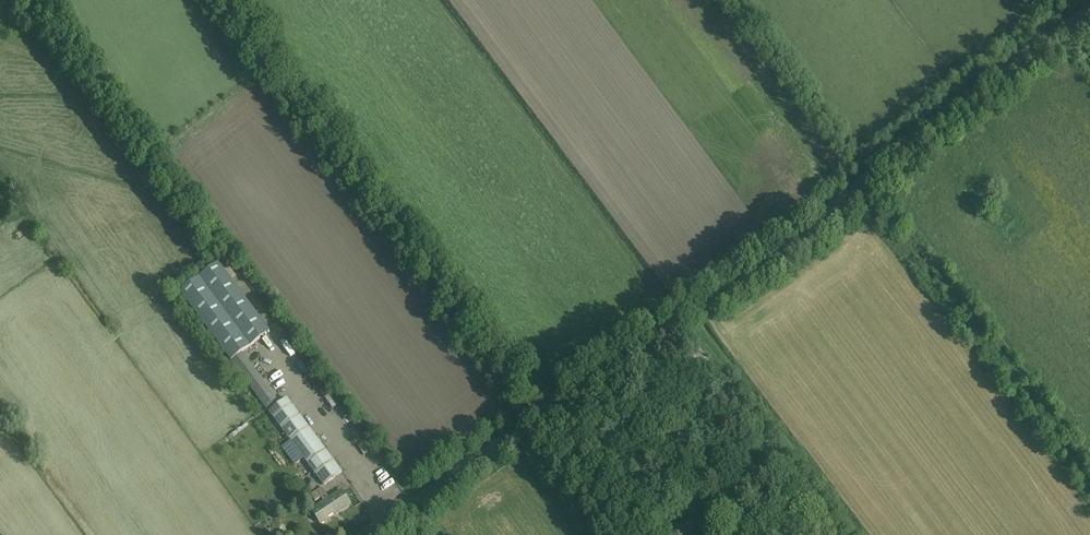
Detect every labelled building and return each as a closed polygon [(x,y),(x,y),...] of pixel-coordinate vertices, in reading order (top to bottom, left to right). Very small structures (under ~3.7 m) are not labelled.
[(180,292),(231,360),(270,332),(219,263),(180,292)] [(255,359),(260,366),(270,358),(265,351),(255,359)] [(332,409),(336,407),(331,398),(327,400),(332,409)] [(342,472),(287,399),(281,404),(269,412),(290,440),(304,459),(324,485),(342,472)] [(313,479),(309,479),(306,481),(305,486),(308,489),(312,489),(316,487),(316,482),(313,479)] [(315,501),(321,497),(324,501),(311,510),(321,524),(328,519),(327,517),(334,512),(335,514),(351,504),(341,490),(329,498),(322,487),(311,494),(315,501)]
